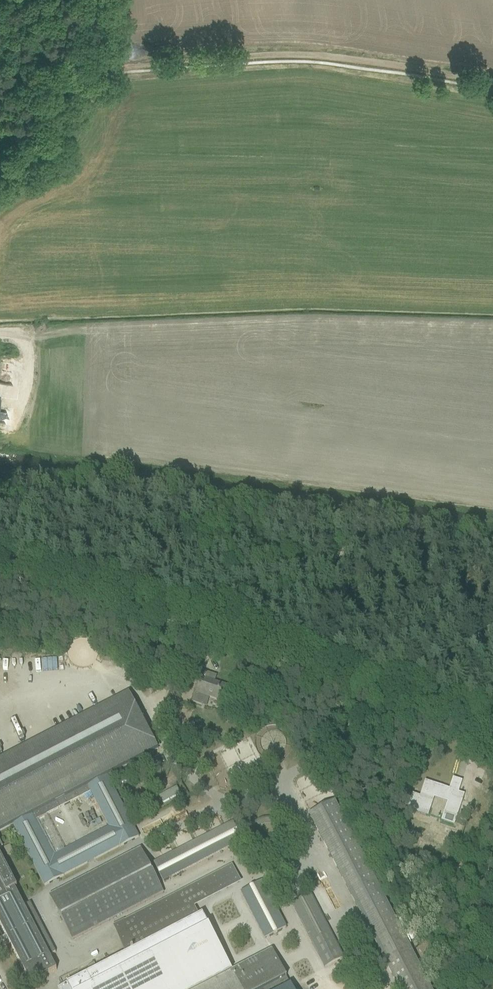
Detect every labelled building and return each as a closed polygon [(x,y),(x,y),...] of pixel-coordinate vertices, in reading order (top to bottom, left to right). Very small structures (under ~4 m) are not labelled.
[(204,672),(196,694),(225,703),(230,688),(210,681),(212,675),(204,672)] [(12,825),(44,886),(64,876),(63,876),(95,860),(119,847),(119,848),(139,838),(107,776),(158,750),(129,693),(0,760),(0,831),(12,825)] [(157,757),(140,766),(143,772),(161,763),(157,757)] [(133,769),(115,779),(119,786),(137,776),(133,769)] [(425,782),(417,806),(427,809),(428,810),(430,803),(436,805),(438,798),(448,801),(449,796),(457,798),(459,792),(462,782),(453,779),(450,790),(425,782)] [(177,787),(159,797),(163,804),(181,794),(177,787)] [(148,794),(130,804),(134,810),(152,801),(148,794)] [(398,988),(432,988),(335,802),(309,815),(398,988)] [(270,811),(274,818),(281,814),(278,807),(270,811)] [(154,864),(163,882),(242,841),(233,823),(154,864)] [(50,897),(49,897),(72,940),(163,892),(141,849),(50,897)] [(30,984),(56,971),(49,957),(55,953),(30,904),(24,907),(4,868),(6,867),(0,855),(0,926),(30,984)] [(291,986),(272,950),(232,971),(203,915),(199,917),(195,908),(242,883),(232,866),(124,922),(124,921),(113,926),(125,955),(97,970),(90,973),(59,988),(285,988),(291,986)] [(241,893),(265,940),(286,929),(262,882),(241,893)] [(292,905),(325,969),(344,958),(311,895),(292,905)] [(94,964),(88,968),(90,973),(97,970),(94,964)]
